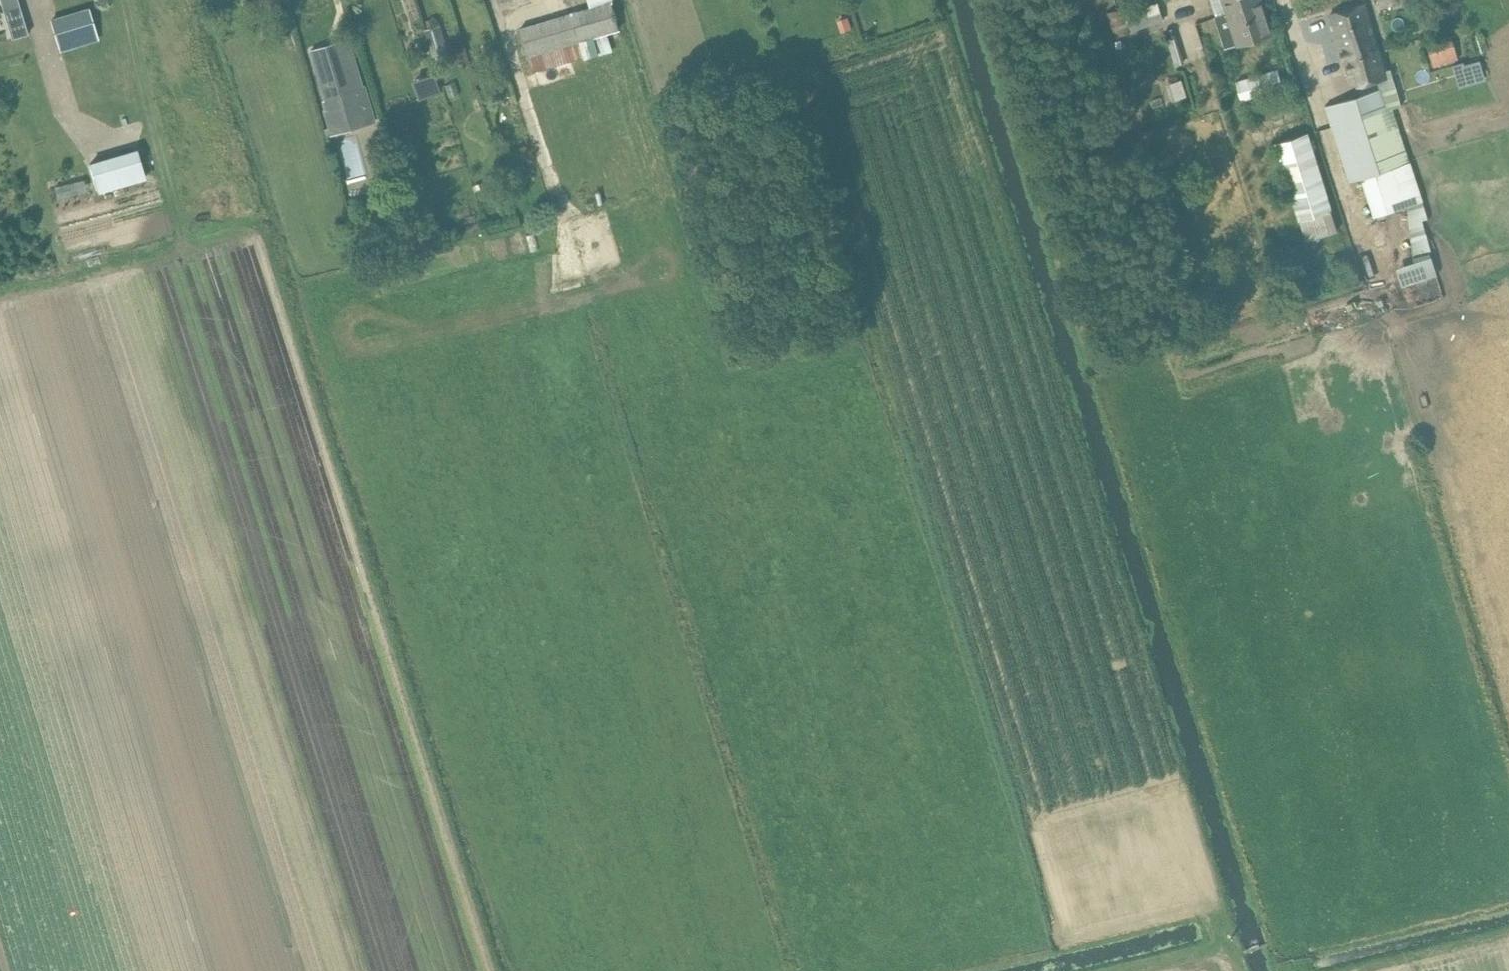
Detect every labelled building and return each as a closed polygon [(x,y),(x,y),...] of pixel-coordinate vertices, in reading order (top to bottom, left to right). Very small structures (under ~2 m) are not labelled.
[(521,27),(534,72),(586,57),(587,60),(601,56),(600,55),(614,51),(609,34),(621,30),(612,1),(614,0),(588,0),(590,7),(521,27)] [(1261,1),(1261,0),(1212,0),(1217,15),(1261,1)] [(1271,33),(1261,1),(1217,15),(1217,16),(1216,17),(1226,48),(1271,33)] [(1115,37),(1164,21),(1158,2),(1127,12),(1126,6),(1107,12),(1115,37)] [(28,34),(19,3),(2,8),(12,38),(28,34)] [(1331,14),(1343,58),(1378,49),(1365,4),(1331,14)] [(433,18),(425,21),(428,29),(436,27),(433,18)] [(849,18),(839,21),(842,32),(852,29),(849,18)] [(100,39),(94,19),(54,31),(60,51),(100,39)] [(428,29),(425,30),(434,59),(450,54),(441,25),(436,27),(428,29)] [(1174,28),(1165,31),(1167,40),(1177,37),(1174,28)] [(1434,67),(1459,59),(1452,38),(1427,46),(1434,67)] [(366,85),(364,86),(350,41),(341,44),(312,53),(326,100),(324,100),(327,109),(324,110),(330,129),(334,128),(336,135),(377,122),(366,85)] [(1378,49),(1343,58),(1348,76),(1354,74),(1358,86),(1386,78),(1378,49)] [(1175,65),(1185,62),(1183,55),(1173,57),(1175,65)] [(1481,60),(1459,66),(1464,82),(1485,76),(1481,60)] [(1242,98),(1281,86),(1277,70),(1237,81),(1242,98)] [(422,105),(443,100),(436,73),(416,78),(422,105)] [(1350,182),(1362,178),(1374,216),(1424,200),(1387,86),(1325,106),(1350,182)] [(1337,231),(1331,210),(1307,133),(1276,143),(1307,240),(1337,231)] [(138,148),(89,163),(99,193),(147,178),(138,148)]
